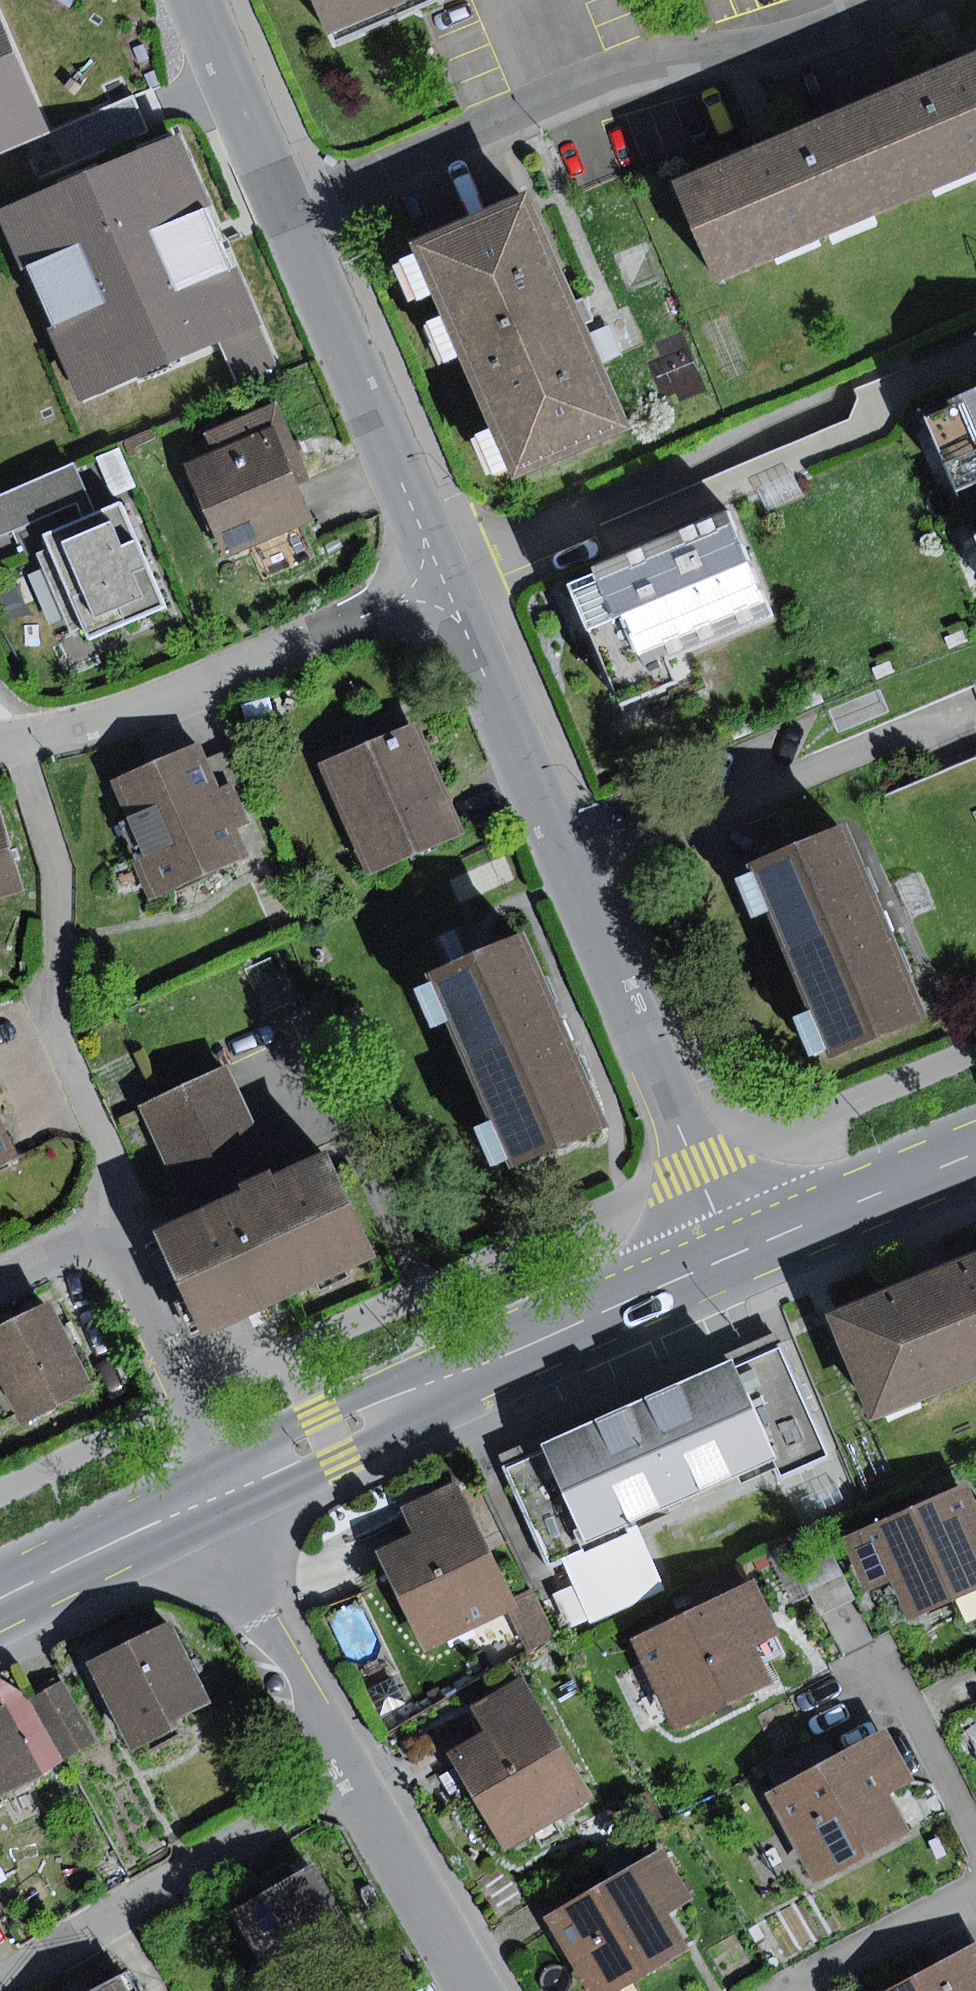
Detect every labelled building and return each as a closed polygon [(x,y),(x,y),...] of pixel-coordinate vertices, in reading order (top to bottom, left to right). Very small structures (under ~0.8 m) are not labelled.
[(329,38),(418,0),(313,0),(329,38)] [(22,143),(50,132),(0,15),(0,153),(22,143)] [(862,103),(904,202),(975,172),(975,55),(923,77),(862,103)] [(134,96),(50,132),(22,143),(37,178),(149,130),(142,114),(134,96)] [(716,281),(904,202),(862,103),(757,147),(674,182),(716,281)] [(180,137),(0,213),(81,402),(219,343),(261,325),(180,137)] [(514,479),(630,428),(527,193),(411,243),(514,479)] [(261,325),(219,343),(239,391),(281,373),(261,325)] [(927,417),(959,491),(975,484),(975,391),(962,397),(964,402),(927,417)] [(186,463),(227,559),(252,548),(265,578),(315,556),(302,525),(316,519),(298,477),(306,473),(276,402),(205,432),(213,451),(186,463)] [(118,448),(96,458),(112,496),(134,487),(118,448)] [(0,495),(0,537),(0,538),(89,499),(74,464),(0,495)] [(90,638),(164,605),(120,503),(45,536),(90,638)] [(729,510),(592,567),(595,573),(571,583),(622,705),(676,683),(666,658),(772,614),(729,510)] [(419,721),(319,764),(367,876),(468,833),(419,721)] [(220,789),(199,743),(110,783),(142,853),(131,858),(150,900),(249,856),(236,828),(249,822),(231,783),(220,789)] [(23,890),(0,806),(0,897),(23,890)] [(851,825),(750,865),(828,1061),(929,1021),(885,911),(851,825)] [(528,932),(429,976),(512,1169),(610,1126),(528,932)] [(156,1230),(204,1338),(380,1259),(332,1151),(277,1175),(227,1064),(138,1104),(188,1216),(156,1230)] [(16,1157),(0,1124),(0,1165),(16,1157)] [(830,1314),(874,1421),(975,1380),(975,1255),(830,1314)] [(0,1327),(0,1378),(22,1427),(94,1395),(53,1304),(0,1327)] [(830,1456),(781,1343),(502,1461),(547,1569),(586,1552),(583,1545),(776,1463),(781,1477),(830,1456)] [(457,1477),(401,1504),(414,1533),(377,1551),(425,1651),(518,1606),(457,1477)] [(843,1537),(866,1591),(892,1580),(908,1618),(956,1598),(966,1622),(975,1617),(975,1498),(969,1482),(843,1537)] [(831,1547),(797,1563),(822,1615),(856,1599),(831,1547)] [(687,1587),(696,1608),(750,1582),(740,1561),(687,1587)] [(696,1608),(632,1639),(675,1728),(772,1681),(754,1644),(781,1632),(756,1580),(750,1582),(696,1608)] [(170,1627),(89,1667),(133,1754),(181,1730),(176,1719),(208,1703),(170,1627)] [(522,1677),(472,1706),(487,1732),(448,1754),(503,1847),(592,1795),(522,1677)] [(5,1705),(43,1776),(61,1766),(24,1697),(0,1681),(0,1708),(5,1705)] [(64,1682),(32,1699),(65,1760),(97,1743),(64,1682)] [(43,1776),(5,1705),(0,1708),(0,1799),(43,1776)] [(775,1788),(763,1794),(812,1885),(912,1832),(891,1792),(914,1780),(886,1728),(838,1755),(775,1788)] [(764,1767),(775,1788),(838,1755),(826,1734),(764,1767)] [(599,1855),(612,1878),(655,1854),(641,1831),(599,1855)] [(544,1917),(586,1990),(620,1990),(692,1951),(670,1912),(693,1900),(664,1849),(655,1854),(612,1878),(544,1917)] [(231,1911),(271,1979),(262,1985),(265,1990),(315,1990),(332,1981),(323,1965),(362,1943),(315,1862),(231,1911)] [(891,1990),(975,1990),(975,1945),(891,1990)] [(95,1990),(130,1990),(120,1976),(95,1990)]
